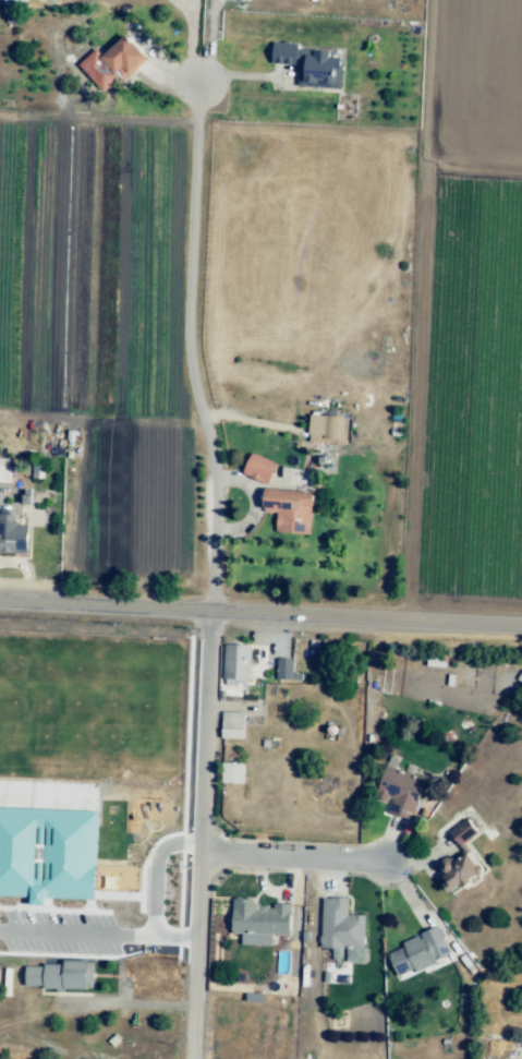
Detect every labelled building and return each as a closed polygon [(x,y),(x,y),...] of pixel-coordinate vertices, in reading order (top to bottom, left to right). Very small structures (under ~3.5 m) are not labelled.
[(101,59),(126,35),(146,57),(121,80),(101,59)] [(274,44),(298,45),(296,63),(272,62),(274,44)] [(344,89),(302,87),(303,51),(345,53),(344,89)] [(325,440),(327,418),(349,419),(347,442),(325,440)] [(277,465),(268,483),(246,472),(255,454),(277,465)] [(11,458),(0,457),(0,482),(10,483),(11,458)] [(39,481),(27,480),(28,460),(41,461),(39,481)] [(266,492),(313,495),(312,538),(277,535),(278,514),(266,514),(266,492)] [(33,504),(23,504),(23,493),(33,493),(33,504)] [(28,557),(2,557),(2,517),(28,517),(28,557)] [(220,681),(220,647),(252,647),(252,681),(220,681)] [(444,666),(445,655),(427,654),(426,666),(444,666)] [(278,682),(278,662),(293,662),(293,682),(278,682)] [(221,739),(221,715),(243,715),(243,739),(221,739)] [(242,783),(243,762),(222,761),(221,782),(242,783)] [(414,825),(425,782),(386,766),(377,798),(390,804),(388,815),(414,825)] [(0,807),(0,896),(30,897),(29,905),(45,905),(45,898),(94,899),(97,810),(0,807)] [(468,850),(463,844),(477,832),(466,818),(448,832),(465,853),(468,850)] [(485,876),(457,893),(428,850),(457,831),(485,876)] [(365,962),(367,914),(347,913),(348,899),(323,896),(320,950),(332,951),(331,960),(365,962)] [(231,931),(231,906),(289,906),(289,931),(231,931)] [(385,951),(438,927),(453,960),(400,984),(385,951)] [(57,980),(58,963),(85,963),(85,980),(57,980)]
